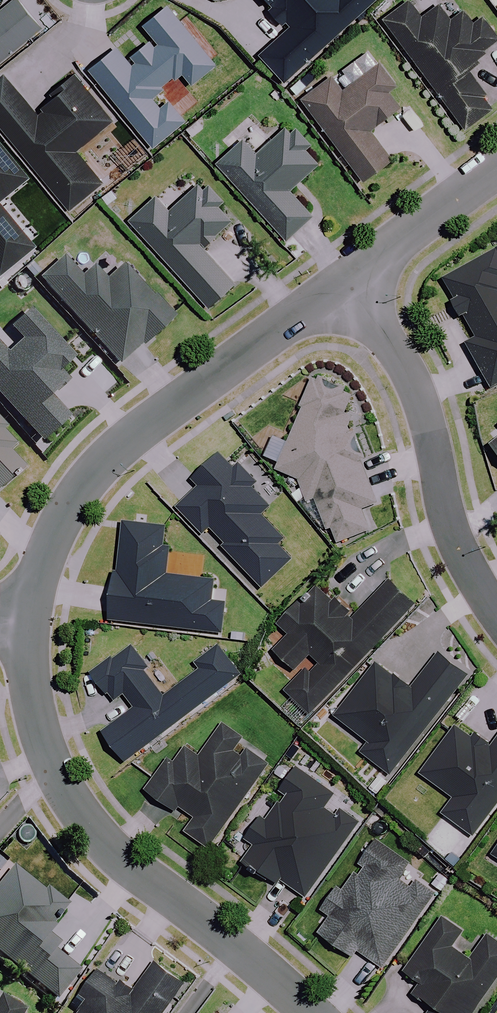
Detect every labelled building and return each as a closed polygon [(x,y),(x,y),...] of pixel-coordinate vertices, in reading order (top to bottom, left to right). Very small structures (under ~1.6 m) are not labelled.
[(42,31),(18,0),(17,0),(0,14),(0,65),(42,31)] [(279,3),(271,9),(289,30),(260,57),(282,81),(310,55),(375,0),(276,0),(279,3)] [(468,73),(488,59),(483,53),(496,43),(496,39),(482,18),(473,24),(464,12),(451,22),(438,5),(421,18),(409,3),(385,21),(438,95),(468,73)] [(406,104),(379,66),(342,93),(330,76),(300,98),(362,182),(391,161),(369,131),(406,104)] [(468,73),(438,95),(464,130),(494,109),(468,73)] [(320,164),(288,128),(257,156),(243,141),(218,164),(286,239),(312,216),(290,191),(320,164)] [(25,183),(0,152),(0,202),(25,183)] [(209,187),(204,191),(199,186),(169,214),(156,199),(132,221),(209,306),(234,284),(202,250),(232,222),(220,209),(225,204),(209,187)] [(32,255),(0,214),(0,280),(32,255)] [(445,280),(465,318),(468,316),(480,338),(469,343),(493,389),(496,387),(496,253),(445,280)] [(82,356),(95,345),(116,368),(170,320),(121,266),(102,283),(87,266),(76,276),(62,260),(38,281),(84,333),(72,344),(82,356)] [(27,311),(8,328),(20,341),(5,355),(0,349),(0,397),(39,441),(66,417),(47,396),(65,380),(56,371),(70,359),(27,311)] [(358,393),(318,376),(280,470),(300,479),(307,503),(317,501),(323,521),(327,533),(333,531),(337,544),(373,533),(365,509),(379,504),(350,412),(358,393)] [(21,465),(7,449),(14,442),(0,427),(0,485),(21,465)] [(235,471),(220,455),(193,481),(200,488),(181,507),(207,535),(212,530),(224,543),(221,546),(263,591),(293,562),(282,550),(287,544),(262,517),(271,509),(253,490),(258,486),(239,467),(235,471)] [(166,528),(127,523),(121,573),(118,573),(111,620),(223,635),(227,605),(212,603),(215,581),(168,575),(171,548),(164,547),(166,528)] [(355,618),(333,597),(330,600),(316,586),(279,625),(291,636),(277,651),(297,670),(311,655),(317,660),(287,691),(311,714),(415,605),(390,582),(355,618)] [(243,679),(220,647),(198,664),(203,671),(164,699),(143,670),(147,667),(133,647),(93,676),(113,704),(125,696),(136,710),(105,733),(127,763),(243,679)] [(469,677),(439,654),(412,690),(378,664),(335,719),(369,745),(362,753),(391,776),(469,677)] [(493,749),(460,724),(423,775),(455,799),(444,813),(475,836),(496,806),(496,742),(493,749)] [(237,749),(240,745),(243,741),(224,727),(201,759),(187,749),(175,765),(170,762),(150,791),(178,811),(182,806),(198,817),(194,822),(187,831),(212,849),(271,766),(246,749),(242,753),(237,749)] [(333,796),(297,769),(283,789),(289,794),(269,822),(263,818),(247,841),(256,848),(246,862),(279,886),(283,880),(304,896),(357,824),(341,812),(338,818),(324,808),(333,796)] [(411,863),(379,841),(342,893),(337,890),(323,910),(332,916),(321,932),(358,958),(361,954),(382,969),(437,891),(421,880),(424,876),(409,866),(411,863)] [(15,868),(0,886),(0,955),(57,1001),(79,973),(53,953),(61,944),(48,934),(67,910),(15,868)] [(443,919),(407,971),(423,983),(416,993),(436,1007),(431,1012),(474,1012),(496,981),(496,942),(489,936),(471,961),(454,950),(465,934),(443,919)] [(157,963),(133,995),(98,969),(80,993),(90,1000),(80,1012),(164,1012),(185,984),(157,963)] [(1,1000),(0,1002),(0,1012),(24,1012),(1,1000)]
